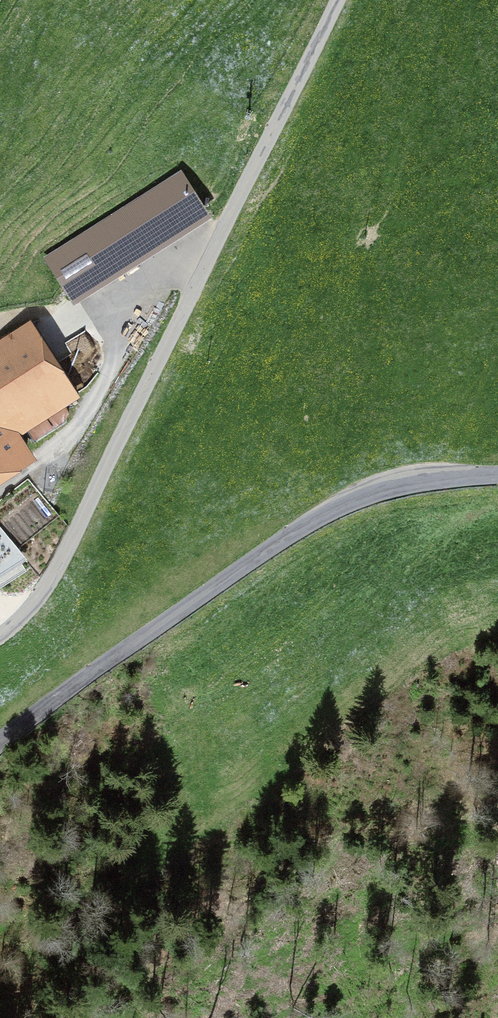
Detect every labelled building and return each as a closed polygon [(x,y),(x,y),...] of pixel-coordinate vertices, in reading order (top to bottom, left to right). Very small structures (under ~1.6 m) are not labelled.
[(178,176),(50,258),(72,294),(201,212),(178,176)] [(18,417),(25,427),(68,400),(25,332),(0,348),(0,429),(18,417)] [(16,458),(0,433),(0,468),(16,458)]
